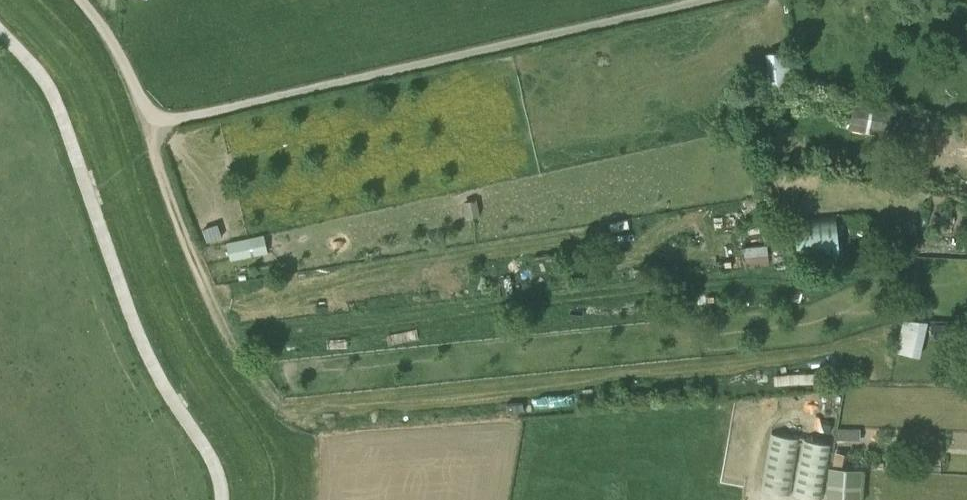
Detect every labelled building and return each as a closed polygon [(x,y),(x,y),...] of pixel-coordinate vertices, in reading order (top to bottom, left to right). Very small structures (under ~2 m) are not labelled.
[(783,48),(768,47),(767,79),(782,79),(783,48)] [(885,136),(886,128),(890,108),(856,102),(853,122),(851,130),(885,136)] [(797,252),(839,250),(838,218),(796,219),(797,252)] [(267,233),(229,237),(231,255),(269,252),(267,233)] [(769,244),(747,244),(747,261),(769,261),(769,244)] [(929,320),(904,314),(896,348),(921,354),(929,320)] [(762,488),(788,494),(800,439),(773,433),(762,488)] [(793,494),(821,499),(830,444),(803,439),(793,494)] [(861,469),(828,467),(825,499),(851,499),(859,499),(861,469)]
